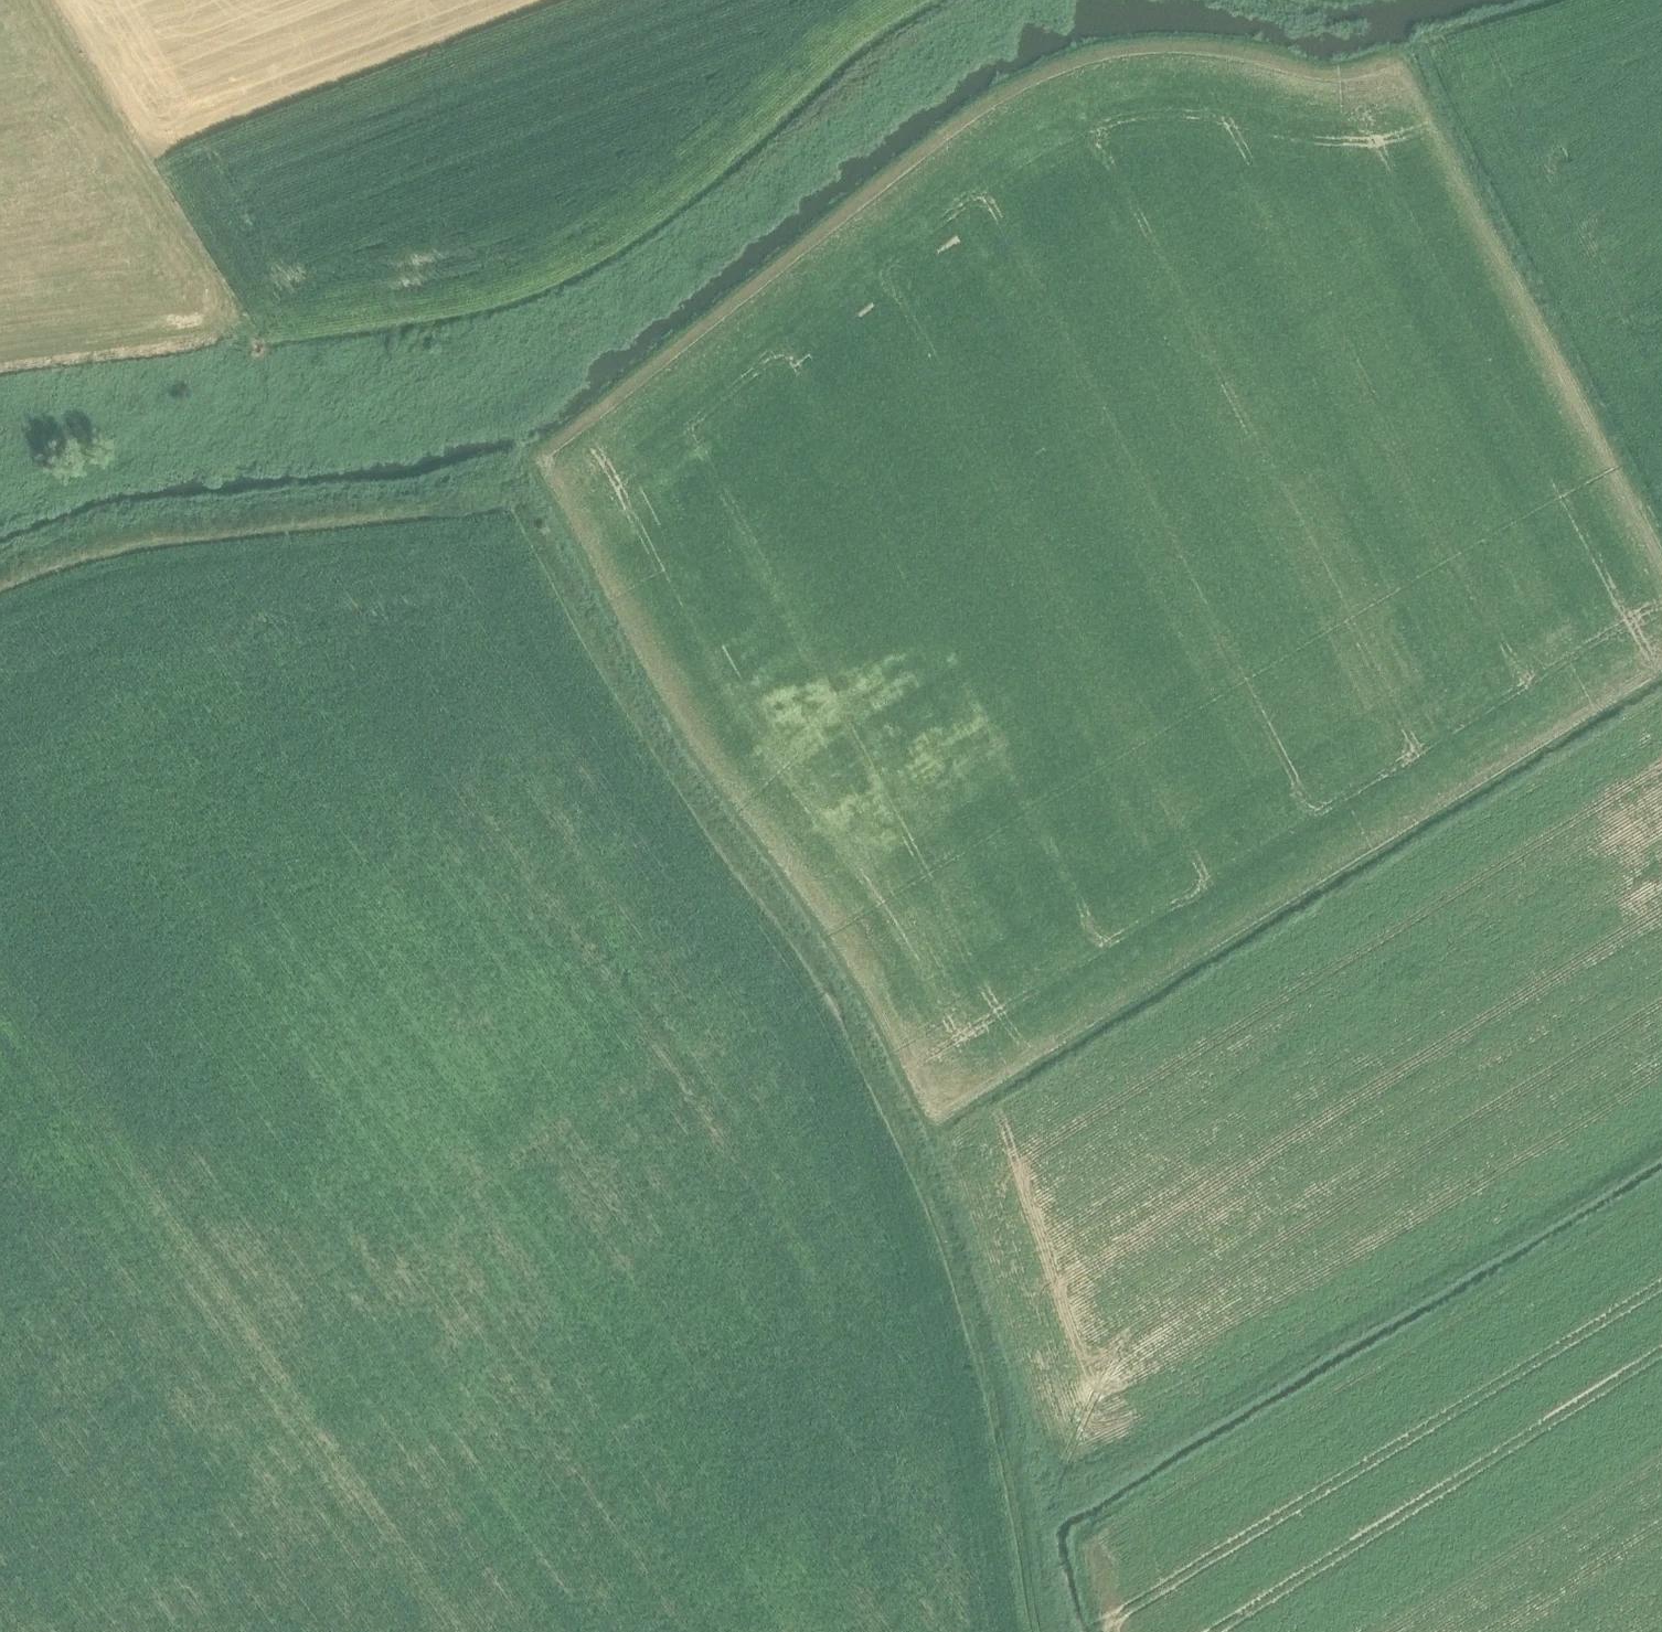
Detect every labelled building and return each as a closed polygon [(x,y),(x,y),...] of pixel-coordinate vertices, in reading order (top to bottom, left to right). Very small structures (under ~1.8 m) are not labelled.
[(1584,605),(1599,600),(1594,587),(1579,591),(1584,605)]
